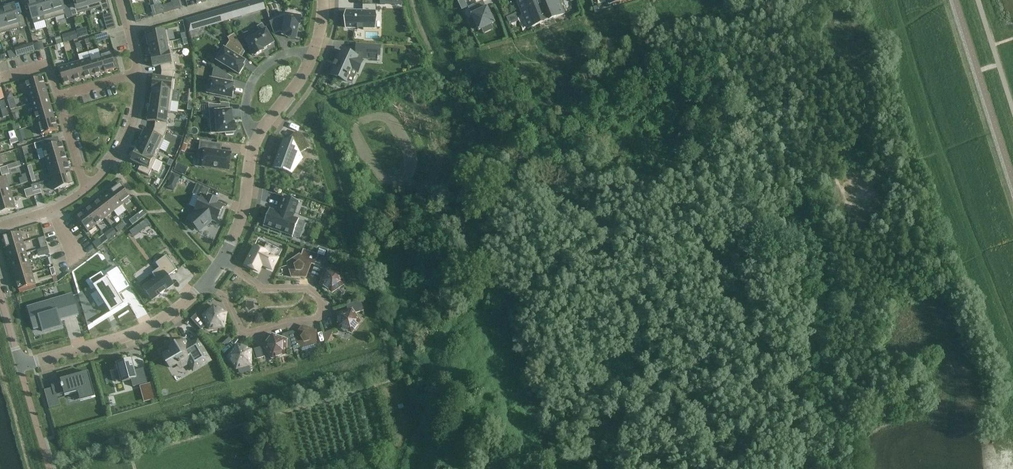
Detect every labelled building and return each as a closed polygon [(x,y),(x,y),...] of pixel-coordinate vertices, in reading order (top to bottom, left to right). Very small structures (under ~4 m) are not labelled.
[(38,0),(33,0),(27,2),(32,20),(43,17),(44,21),(45,21),(38,0)] [(45,21),(55,18),(50,0),(38,0),(45,21)] [(55,18),(66,15),(61,0),(50,0),(55,18)] [(86,0),(73,0),(74,3),(69,5),(72,17),(79,15),(78,14),(90,11),(86,0)] [(90,11),(101,8),(102,11),(110,9),(107,0),(86,0),(90,11)] [(252,14),(265,9),(263,0),(255,0),(248,2),(252,14)] [(536,6),(534,0),(516,0),(521,12),(536,6)] [(549,20),(564,14),(558,0),(551,0),(542,4),(549,20)] [(486,8),(483,9),(480,3),(469,8),(473,15),(471,15),(478,31),(494,24),(491,17),(486,8)] [(238,5),(223,9),(226,21),(242,16),(238,5)] [(346,12),(346,29),(374,29),(374,13),(376,13),(376,5),(362,5),(362,12),(346,12)] [(14,6),(2,9),(9,32),(26,27),(23,14),(17,16),(14,6)] [(521,12),(528,29),(543,22),(542,20),(536,6),(521,12)] [(0,10),(0,34),(9,32),(2,9),(0,10)] [(217,24),(226,21),(223,9),(219,10),(213,12),(217,24)] [(217,24),(213,12),(203,15),(206,27),(217,24)] [(283,36),(288,37),(288,38),(297,39),(299,25),(300,25),(301,18),(286,15),(286,16),(270,23),(274,34),(280,32),(284,32),(283,36)] [(262,50),(266,47),(273,43),(262,24),(258,27),(261,33),(247,42),(250,48),(249,49),(253,55),(254,55),(255,56),(263,51),(262,50)] [(72,41),(74,40),(78,39),(76,31),(69,33),(72,41)] [(148,46),(169,42),(167,31),(146,35),(148,46)] [(224,49),(216,61),(239,75),(244,67),(242,66),(245,62),(241,59),(239,58),(243,51),(244,51),(244,50),(234,34),(227,38),(229,41),(224,49)] [(36,52),(44,49),(42,42),(34,44),(36,52)] [(169,42),(148,46),(149,46),(151,56),(173,52),(171,52),(169,42)] [(331,74),(352,83),(358,71),(363,60),(363,54),(371,54),(370,60),(377,61),(378,47),(380,47),(357,45),(356,53),(354,52),(353,55),(342,51),(331,74)] [(10,59),(16,57),(14,50),(8,52),(10,59)] [(105,73),(116,69),(111,52),(100,55),(105,73)] [(162,72),(174,71),(176,71),(173,52),(151,56),(153,67),(161,66),(162,72)] [(95,76),(105,73),(100,55),(90,59),(95,76)] [(85,79),(95,76),(90,59),(80,62),(85,79)] [(74,82),(85,79),(80,62),(69,65),(74,82)] [(58,68),(63,85),(74,82),(69,65),(58,68)] [(210,80),(208,94),(232,99),(234,90),(232,90),(233,85),(232,84),(226,83),(228,75),(214,66),(211,80),(210,80)] [(174,71),(162,72),(161,78),(154,77),(152,89),(173,91),(175,80),(173,80),(174,71)] [(25,82),(28,93),(46,88),(42,77),(25,82)] [(46,88),(28,93),(32,103),(49,98),(46,88)] [(173,91),(152,89),(151,99),(172,102),(173,91)] [(32,103),(35,114),(52,109),(49,98),(32,103)] [(151,99),(150,110),(149,109),(149,110),(171,113),(172,102),(151,99)] [(232,123),(231,111),(230,111),(222,112),(221,106),(209,105),(210,118),(216,118),(217,134),(226,133),(226,135),(234,135),(234,133),(235,133),(234,123),(232,123)] [(3,118),(5,117),(9,116),(7,109),(1,110),(3,118)] [(52,109),(35,114),(38,124),(55,119),(52,109)] [(155,128),(166,132),(168,123),(167,123),(168,113),(171,113),(149,110),(147,121),(155,122),(155,128)] [(38,124),(41,135),(58,130),(55,119),(38,124)] [(140,141),(160,150),(164,140),(163,139),(166,132),(155,128),(152,134),(144,130),(140,141)] [(283,142),(274,167),(292,174),(299,164),(303,159),(300,153),(310,148),(302,134),(297,133),(294,141),(286,142),(283,142)] [(46,147),(44,141),(39,143),(41,148),(42,148),(45,159),(65,153),(61,142),(46,147)] [(136,151),(156,160),(155,159),(160,150),(140,141),(139,141),(140,141),(136,151)] [(199,142),(198,155),(203,156),(201,167),(228,170),(230,153),(220,152),(221,145),(199,142)] [(136,151),(131,161),(140,165),(138,171),(149,176),(156,160),(136,151)] [(45,159),(48,169),(68,163),(65,153),(45,159)] [(71,174),(68,163),(48,169),(51,179),(71,174)] [(188,168),(182,166),(180,172),(185,174),(188,168)] [(54,190),(74,184),(71,174),(51,179),(54,190)] [(0,179),(0,191),(9,188),(6,177),(0,179)] [(131,198),(120,184),(111,191),(122,205),(131,198)] [(209,189),(197,184),(193,194),(201,197),(195,211),(197,212),(189,220),(191,222),(189,224),(194,230),(197,228),(199,231),(209,221),(210,222),(213,220),(216,221),(218,218),(220,218),(223,212),(221,210),(223,207),(216,203),(217,201),(215,200),(215,199),(211,198),(211,197),(211,198),(209,197),(207,199),(205,198),(209,189)] [(0,191),(0,202),(12,198),(9,188),(0,191)] [(111,191),(103,198),(114,212),(122,205),(111,191)] [(298,201),(284,196),(279,212),(269,209),(263,226),(293,236),(299,219),(293,217),(298,201)] [(0,202),(0,214),(16,209),(12,198),(0,202)] [(103,198),(94,204),(105,218),(114,212),(103,198)] [(96,225),(105,218),(94,204),(86,211),(96,225)] [(86,211),(76,218),(87,232),(96,225),(86,211)] [(146,219),(129,232),(134,238),(150,225),(146,219)] [(122,223),(116,227),(117,227),(120,231),(125,227),(122,223)] [(23,243),(20,232),(3,237),(6,248),(23,243)] [(94,234),(88,238),(94,247),(100,242),(94,234)] [(6,248),(9,258),(26,253),(23,243),(6,248)] [(254,246),(245,265),(258,272),(262,264),(264,265),(264,266),(272,270),(278,259),(276,258),(278,256),(279,256),(282,250),(267,243),(263,251),(254,246)] [(319,249),(317,255),(318,255),(324,257),(326,251),(319,249)] [(315,266),(318,255),(317,255),(303,250),(301,256),(299,255),(287,263),(291,277),(306,278),(311,264),(315,266)] [(328,250),(326,257),(334,260),(336,253),(328,250)] [(9,258),(12,269),(29,264),(26,253),(9,258)] [(318,255),(315,266),(321,268),(318,276),(322,277),(320,284),(332,293),(344,285),(340,271),(336,270),(336,267),(328,264),(330,259),(324,257),(318,255)] [(177,270),(166,256),(155,263),(159,268),(152,273),(155,278),(143,288),(152,301),(173,285),(167,277),(177,270)] [(12,269),(15,279),(32,274),(29,264),(12,269)] [(103,276),(92,283),(111,314),(125,305),(118,295),(131,287),(122,273),(110,281),(107,278),(105,279),(103,276)] [(15,279),(18,290),(35,285),(32,274),(15,279)] [(27,307),(35,332),(42,330),(43,332),(61,326),(58,317),(77,311),(72,294),(27,307)] [(361,301),(346,305),(348,311),(338,314),(338,329),(351,334),(360,322),(355,314),(364,311),(361,301)] [(226,313),(213,306),(208,311),(204,307),(191,319),(201,330),(207,325),(209,330),(223,328),(224,324),(226,322),(227,320),(226,317),(226,313)] [(293,349),(299,347),(302,350),(316,346),(316,331),(302,326),(296,334),(293,332),(289,333),(293,349)] [(263,347),(272,359),(286,355),(286,351),(293,349),(289,333),(284,334),(282,338),(273,335),(263,347)] [(171,350),(163,355),(170,368),(178,363),(179,364),(180,363),(179,362),(186,358),(193,370),(209,360),(202,349),(198,341),(197,341),(188,346),(184,341),(176,345),(173,347),(170,349),(171,350)] [(251,350),(237,345),(228,357),(236,369),(251,365),(251,350)] [(264,357),(261,347),(254,349),(257,359),(264,357)] [(131,380),(133,387),(147,383),(143,369),(134,371),(131,360),(117,364),(119,371),(113,372),(116,382),(122,380),(122,383),(131,380)] [(60,381),(51,384),(52,388),(54,396),(57,396),(64,393),(82,388),(85,398),(94,396),(88,373),(60,381)] [(800,396),(791,402),(798,411),(807,405),(800,396)]
